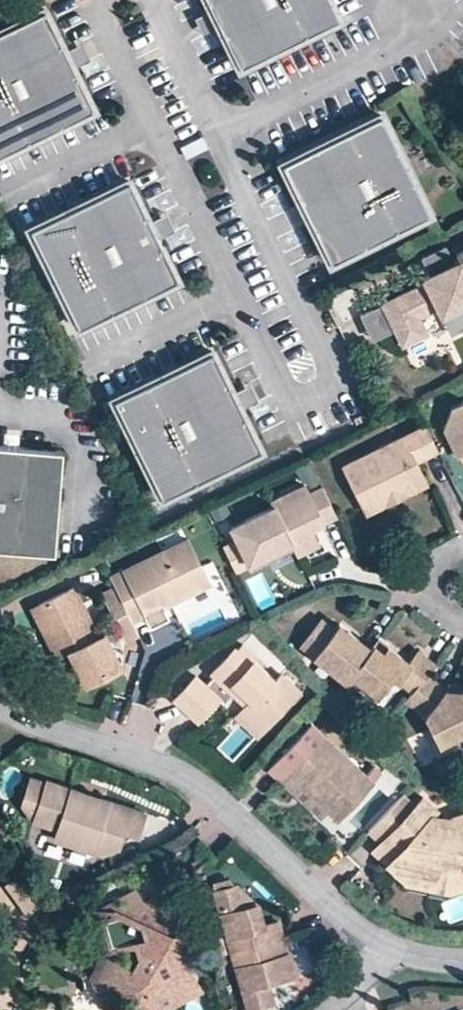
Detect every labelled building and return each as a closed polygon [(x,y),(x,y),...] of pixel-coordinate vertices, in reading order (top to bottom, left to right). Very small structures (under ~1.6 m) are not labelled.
[(215,8),(223,24),(243,66),(342,18),(333,0),(211,0),(215,8)] [(96,107),(76,65),(68,49),(48,8),(0,31),(0,153),(96,107)] [(215,8),(197,16),(205,32),(223,24),(215,8)] [(85,41),(68,49),(76,65),(93,57),(85,41)] [(385,113),(286,162),(335,261),(434,212),(385,113)] [(131,179),(31,227),(80,326),(179,278),(131,179)] [(422,270),(449,256),(441,240),(413,253),(422,270)] [(453,248),(455,253),(449,256),(422,270),(419,271),(422,276),(378,298),(379,299),(361,308),(373,332),(391,322),(399,339),(424,327),(416,310),(434,301),(438,309),(439,308),(462,297),(462,242),(453,248)] [(439,308),(448,327),(462,320),(462,297),(439,308)] [(114,398),(162,497),(261,449),(241,407),(233,391),(213,350),(114,398)] [(233,391),(241,407),(258,399),(251,382),(233,391)] [(452,404),(444,425),(457,451),(462,448),(462,399),(452,404)] [(344,465),(362,502),(379,494),(385,496),(402,488),(404,482),(421,473),(415,460),(412,453),(419,450),(422,456),(437,449),(426,425),(344,465)] [(55,550),(64,447),(0,442),(0,546),(55,550)] [(415,460),(422,456),(419,450),(412,453),(415,460)] [(427,484),(421,473),(404,482),(402,488),(385,496),(379,494),(362,502),(367,513),(427,484)] [(229,526),(236,539),(248,563),(250,568),(267,560),(264,553),(291,540),(293,546),(296,551),(316,541),(310,528),(336,515),(322,486),(308,493),(303,483),(270,500),(271,503),(229,526)] [(113,584),(130,619),(147,610),(145,604),(159,597),(156,592),(163,589),(166,593),(206,574),(187,535),(108,574),(113,584)] [(235,569),(248,563),(236,539),(223,545),(235,569)] [(267,560),(293,546),(291,540),(264,553),(267,560)] [(209,580),(206,574),(166,593),(163,589),(156,592),(159,597),(145,604),(147,610),(209,580)] [(136,631),(130,619),(113,584),(99,592),(122,638),(136,631)] [(71,585),(38,602),(48,622),(41,625),(56,653),(67,648),(82,677),(116,660),(101,631),(95,633),(71,585)] [(31,605),(41,625),(48,622),(38,602),(31,605)] [(384,649),(375,642),(372,645),(349,627),(345,633),(336,626),(323,615),(302,640),(347,677),(352,671),(376,691),(392,672),(414,690),(427,674),(436,662),(419,649),(410,660),(389,643),(384,649)] [(341,620),(336,626),(345,633),(349,627),(341,620)] [(380,636),(375,642),(384,649),(389,643),(380,636)] [(253,702),(248,707),(270,727),(299,695),(282,680),(277,686),(254,665),(257,662),(243,649),(240,653),(237,651),(215,675),(217,678),(209,687),(199,678),(177,702),(201,724),(235,686),(253,702)] [(121,668),(116,660),(82,677),(86,685),(121,668)] [(414,690),(406,698),(426,714),(440,740),(462,728),(462,686),(459,688),(445,690),(427,674),(414,690)] [(264,734),(270,727),(248,707),(242,713),(264,734)] [(313,788),(314,797),(337,819),(372,780),(324,736),(305,756),(291,743),(268,769),(282,782),(289,775),(302,786),(306,782),(313,788)] [(47,777),(46,780),(31,775),(22,802),(33,818),(58,826),(55,836),(102,851),(118,844),(123,828),(138,833),(145,811),(99,795),(98,800),(82,795),(84,790),(83,790),(47,777)] [(302,786),(314,797),(313,788),(306,782),(302,786)] [(389,833),(411,853),(412,854),(412,855),(409,868),(432,874),(435,867),(443,870),(444,871),(445,874),(449,889),(462,884),(462,813),(441,821),(434,814),(438,810),(423,796),(389,833)] [(408,882),(449,889),(445,874),(444,871),(443,870),(435,867),(432,874),(409,868),(412,855),(412,854),(411,853),(389,833),(381,842),(393,855),(387,861),(408,882)] [(21,869),(2,880),(20,912),(40,901),(21,869)] [(213,884),(215,891),(238,884),(235,878),(213,884)] [(215,891),(247,1009),(262,1009),(261,1004),(272,1001),(267,980),(292,973),(277,917),(264,921),(258,900),(243,904),(238,884),(215,891)] [(184,976),(175,942),(177,941),(188,938),(176,896),(158,902),(157,896),(114,908),(116,913),(98,918),(102,935),(89,939),(94,954),(142,940),(146,955),(141,956),(134,971),(109,960),(100,979),(106,990),(110,997),(115,1006),(117,986),(127,981),(138,978),(156,983),(184,976)] [(94,954),(89,939),(84,940),(88,955),(94,954)] [(175,942),(184,976),(156,983),(138,978),(127,981),(117,986),(115,1006),(115,1009),(169,1009),(199,991),(177,941),(175,942)] [(100,979),(109,960),(102,957),(96,972),(100,979)] [(96,986),(100,979),(96,972),(90,984),(96,986)] [(96,986),(113,1009),(115,1009),(115,1006),(110,997),(106,990),(100,979),(96,986)]
